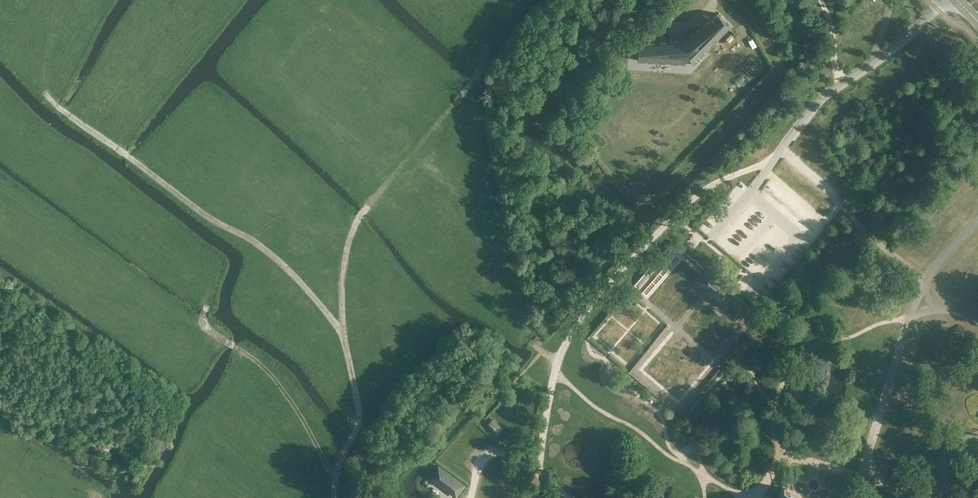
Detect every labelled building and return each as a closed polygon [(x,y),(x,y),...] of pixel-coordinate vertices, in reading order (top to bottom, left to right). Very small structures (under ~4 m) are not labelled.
[(639,42),(638,60),(685,64),(685,62),(692,62),(693,64),(731,27),(718,14),(685,39),(639,42)] [(697,282),(721,302),(731,291),(732,289),(708,269),(707,271),(697,282)] [(486,425),(496,435),(503,426),(493,417),(486,425)] [(456,497),(466,485),(438,464),(428,478),(456,497)] [(790,495),(792,491),(785,487),(779,497),(795,497),(790,495)]
